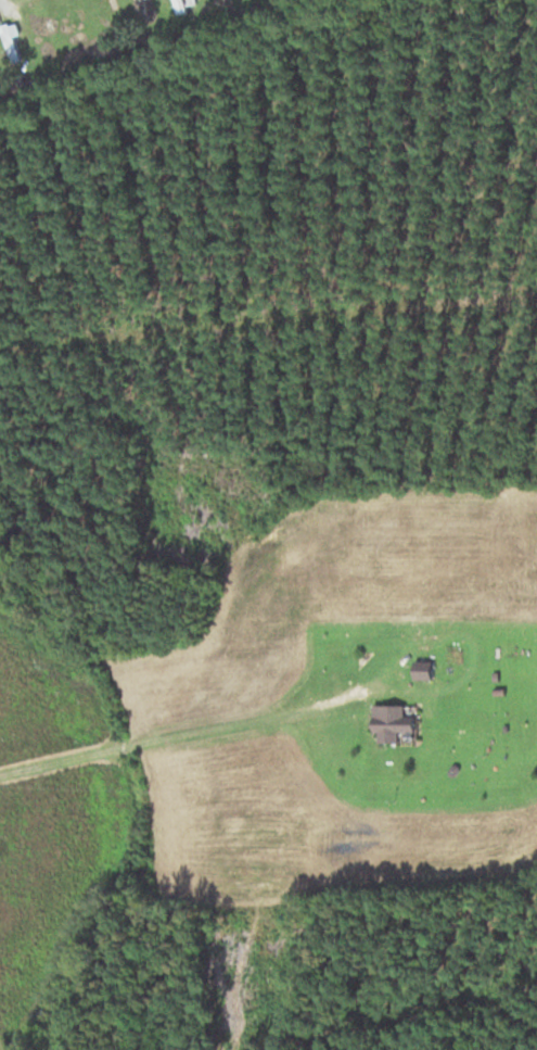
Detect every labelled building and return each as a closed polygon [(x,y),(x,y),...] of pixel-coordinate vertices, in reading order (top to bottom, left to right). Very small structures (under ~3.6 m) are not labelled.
[(175,13),(186,10),(183,0),(171,0),(175,13)] [(32,13),(41,43),(51,40),(43,10),(32,13)] [(8,21),(0,24),(0,30),(10,62),(20,59),(8,21)] [(432,678),(432,660),(414,660),(414,678),(432,678)] [(404,704),(374,704),(374,742),(400,742),(400,732),(416,732),(416,714),(404,714),(404,704)]
